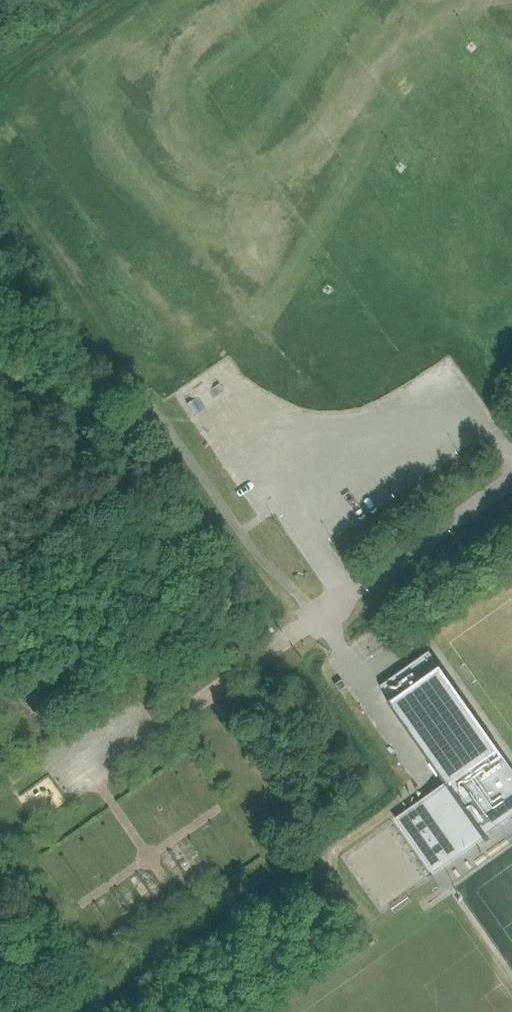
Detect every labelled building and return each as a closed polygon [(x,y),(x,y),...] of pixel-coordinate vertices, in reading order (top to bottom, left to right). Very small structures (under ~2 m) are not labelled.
[(380,686),(390,700),(387,702),(446,786),(398,820),(433,871),(482,836),(486,842),(489,840),(485,834),(511,815),(511,769),(429,651),(380,686)] [(38,690),(23,700),(32,713),(47,703),(38,690)]
